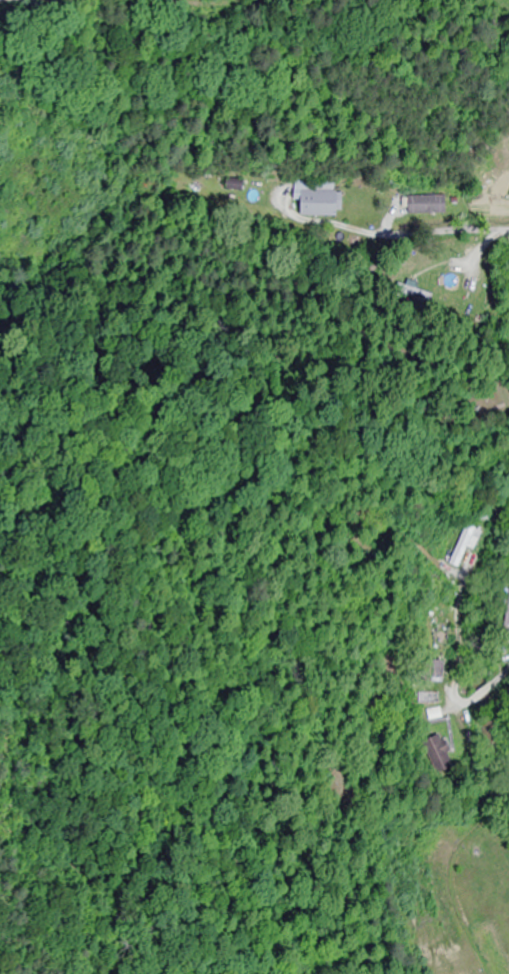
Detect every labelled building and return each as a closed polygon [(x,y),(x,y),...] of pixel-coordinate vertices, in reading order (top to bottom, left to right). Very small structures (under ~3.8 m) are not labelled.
[(345,193),(338,193),(338,183),(297,182),(297,191),(305,192),(305,217),(344,218),(345,193)] [(451,197),(411,197),(411,215),(451,215),(451,197)] [(470,548),(477,551),(486,532),(468,523),(450,563),(461,568),(470,548)] [(423,744),(440,775),(460,765),(443,734),(423,744)]
